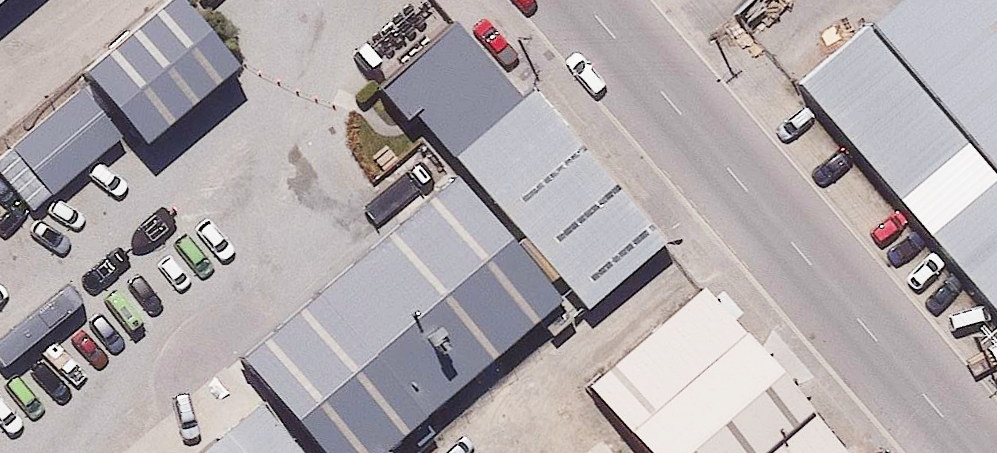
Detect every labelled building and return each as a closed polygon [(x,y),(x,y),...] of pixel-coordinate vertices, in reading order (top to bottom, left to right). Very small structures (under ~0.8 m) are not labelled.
[(160,0),(157,0),(68,77),(131,148),(221,70),(160,0)] [(765,82),(996,334),(996,0),(860,0),(765,82)] [(655,247),(520,92),(512,99),(448,25),(371,90),(399,124),(409,115),(580,313),(655,247)] [(75,90),(0,154),(0,179),(25,213),(116,139),(75,90)] [(450,178),(231,368),(304,452),(378,452),(556,300),(450,178)] [(695,292),(579,391),(634,452),(836,452),(695,292)] [(255,405),(199,452),(296,452),(255,405)]
